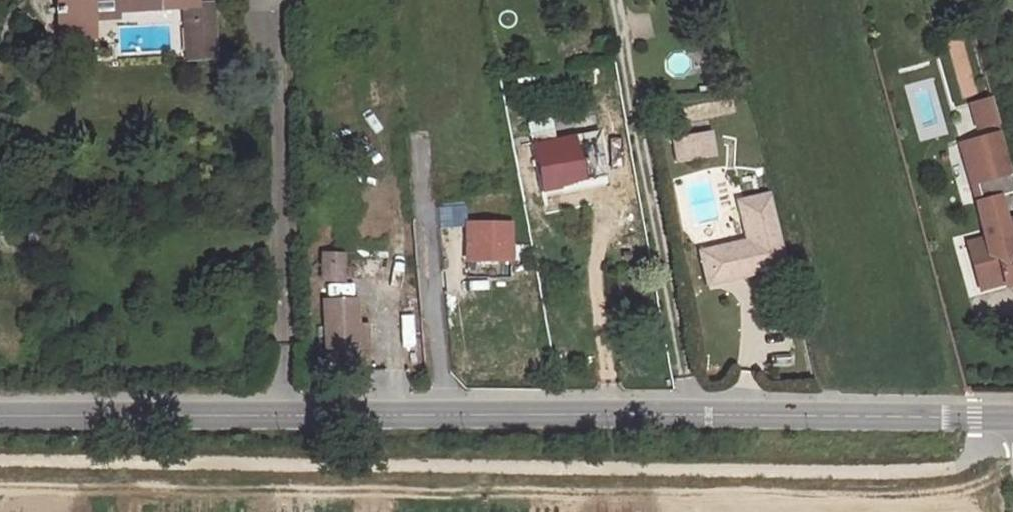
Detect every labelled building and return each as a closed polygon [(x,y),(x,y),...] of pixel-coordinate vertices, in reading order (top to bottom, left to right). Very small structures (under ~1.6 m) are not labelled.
[(55,19),(88,17),(86,0),(53,0),(55,19)] [(111,8),(154,5),(154,0),(110,0),(111,8)] [(186,2),(178,3),(182,59),(215,56),(211,1),(186,2)] [(998,118),(960,128),(963,140),(968,139),(971,149),(963,152),(973,189),(1012,178),(1012,173),(998,118)] [(608,183),(597,125),(522,138),(532,196),(608,183)] [(668,128),(677,165),(717,156),(713,136),(682,143),(678,126),(668,128)] [(744,201),(754,242),(700,254),(707,285),(787,268),(771,195),(744,201)] [(982,290),(1012,281),(1012,239),(1009,240),(997,196),(976,202),(985,237),(989,250),(972,254),(982,290)] [(510,231),(498,231),(499,240),(486,239),(485,258),(510,258),(510,231)] [(985,237),(969,241),(972,254),(989,250),(985,237)] [(341,280),(341,251),(317,251),(317,280),(341,280)] [(325,297),(327,360),(353,359),(353,349),(368,348),(368,322),(357,322),(356,295),(325,297)]
